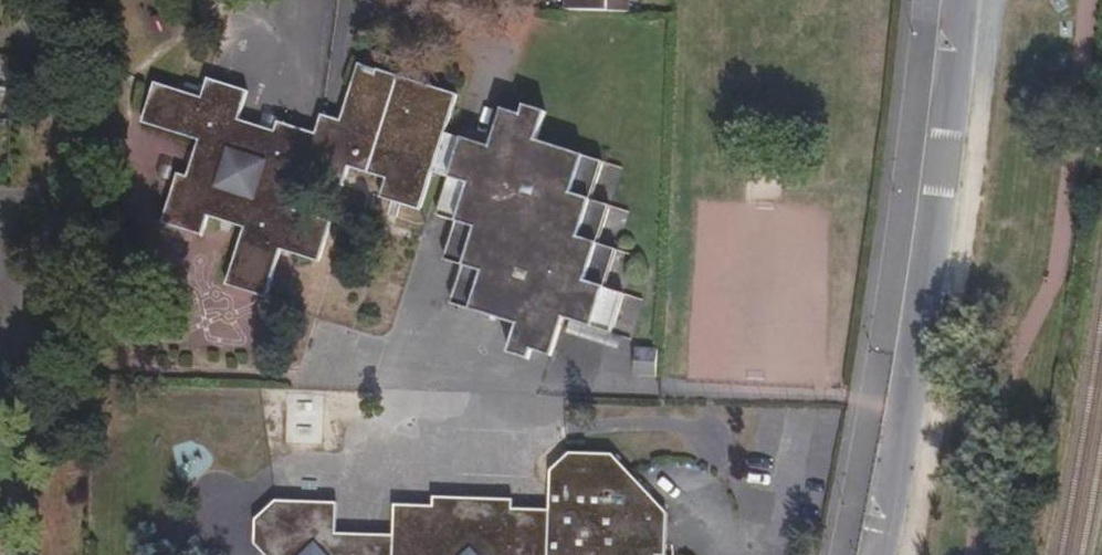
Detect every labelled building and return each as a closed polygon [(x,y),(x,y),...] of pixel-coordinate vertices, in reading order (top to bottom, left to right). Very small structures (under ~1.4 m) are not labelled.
[(443,126),(453,88),(383,68),(388,51),(369,46),(364,62),(358,61),(340,118),(322,113),(317,131),(278,120),(275,130),(238,119),(246,90),(206,80),(201,100),(153,87),(144,123),(200,140),(191,174),(181,171),(166,222),(205,233),(209,217),(247,228),(231,282),(270,294),(284,246),(322,257),(333,217),(296,207),(306,170),(343,181),(349,162),(387,173),(382,191),(421,202),(432,165),(443,126)] [(609,195),(590,189),(601,151),(534,131),(542,103),(521,97),(518,107),(500,103),(489,140),(461,132),(450,170),(440,208),(460,214),(450,251),(469,256),(458,294),(521,313),(513,339),(536,347),(539,336),(557,341),(568,305),(615,319),(626,281),(606,274),(617,237),(598,232),(609,195)] [(450,170),(461,132),(443,126),(432,165),(450,170)] [(669,517),(612,460),(569,459),(552,475),(551,513),(513,513),(513,503),(436,500),(436,509),(397,508),(396,545),(341,543),(341,506),(283,504),(256,530),(255,554),(668,554),(669,517)]
